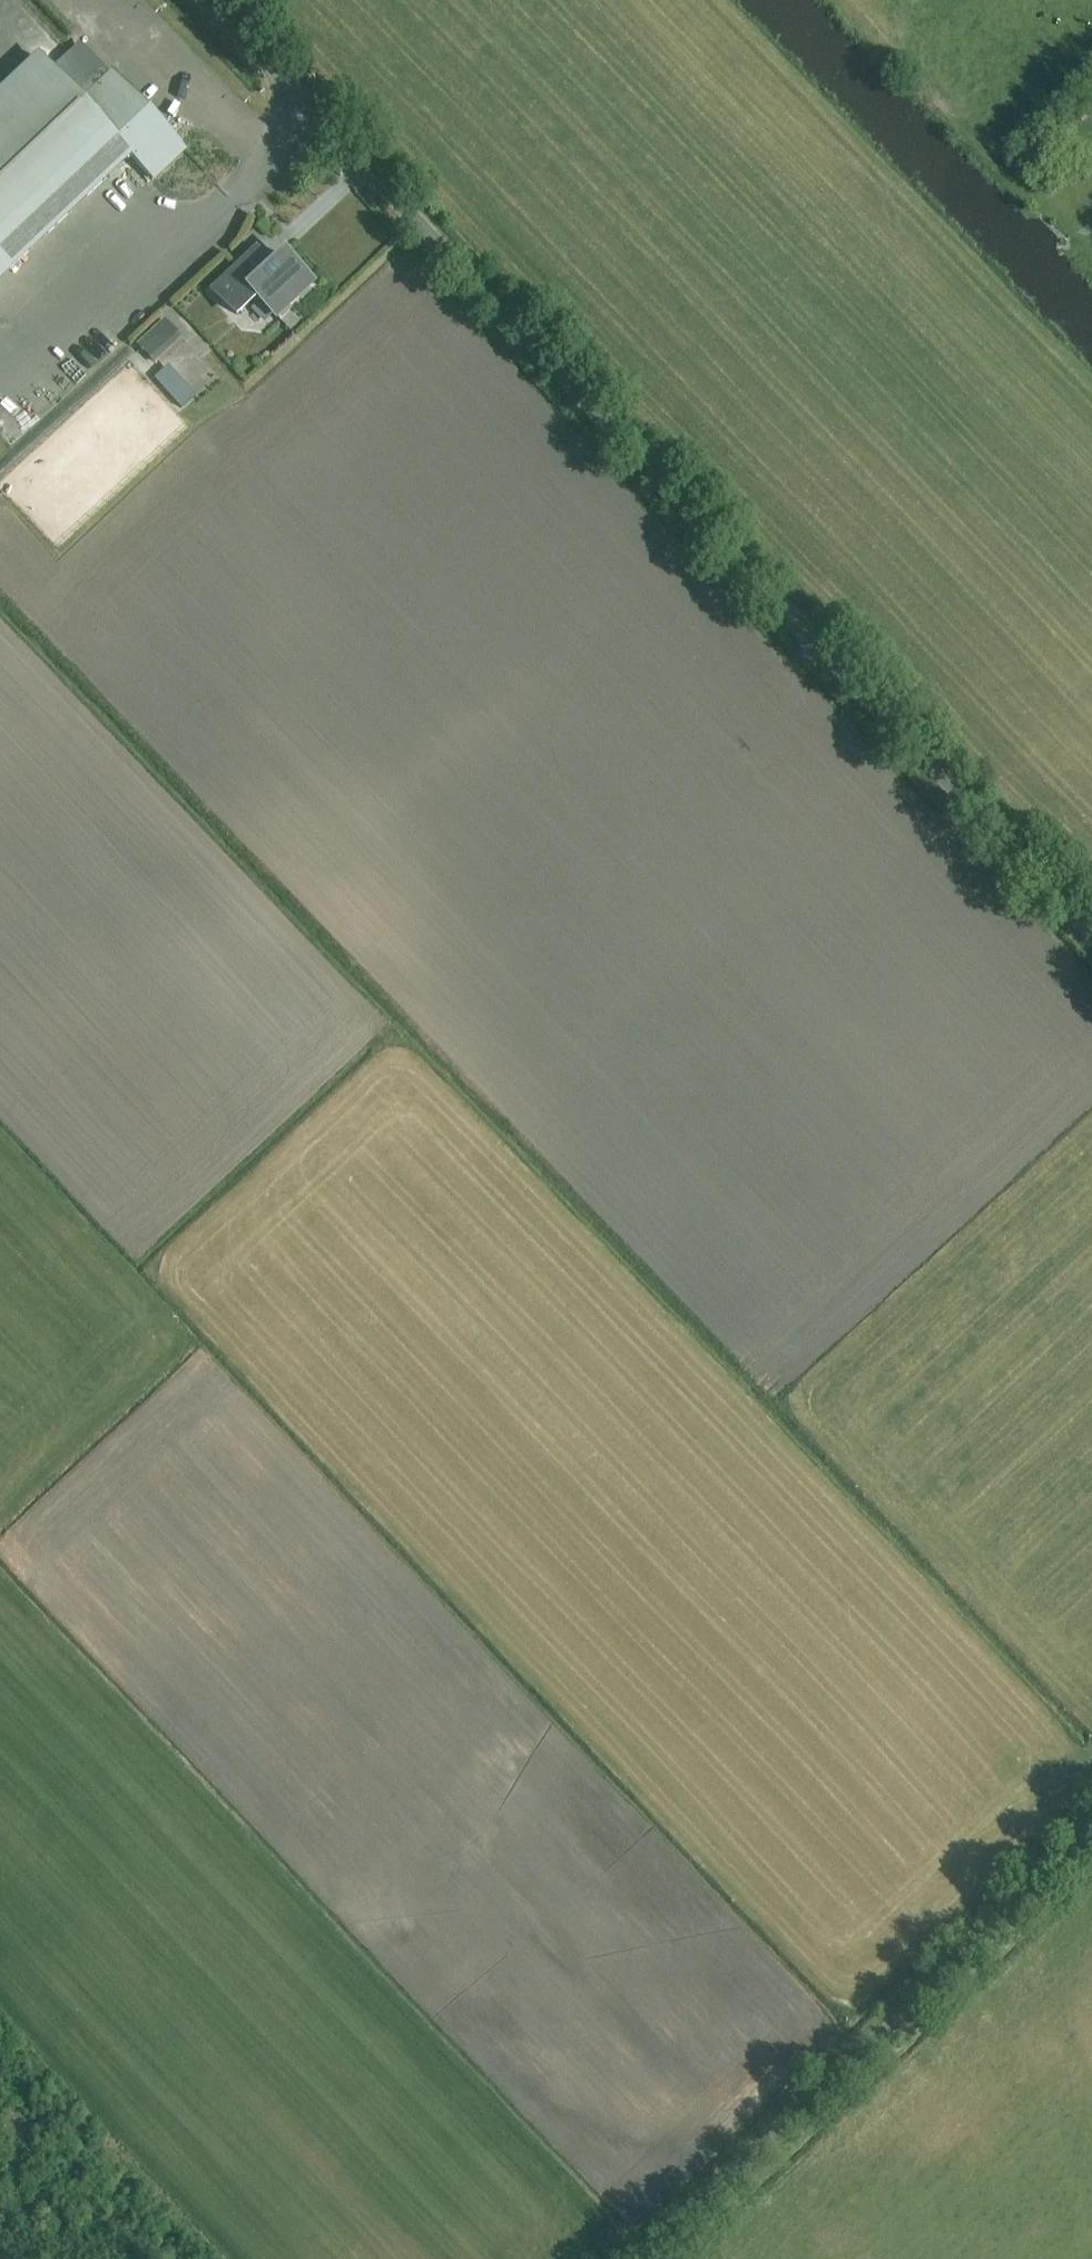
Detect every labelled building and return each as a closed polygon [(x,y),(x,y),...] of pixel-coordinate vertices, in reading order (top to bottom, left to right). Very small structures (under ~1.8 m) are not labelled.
[(38,60),(0,96),(0,280),(129,158),(152,182),(181,155),(157,130),(160,127),(112,75),(81,105),(38,60)] [(271,270),(256,254),(214,293),(236,316),(256,298),(276,319),(311,286),(284,257),(271,270)] [(154,366),(182,340),(164,321),(136,347),(154,366)]
